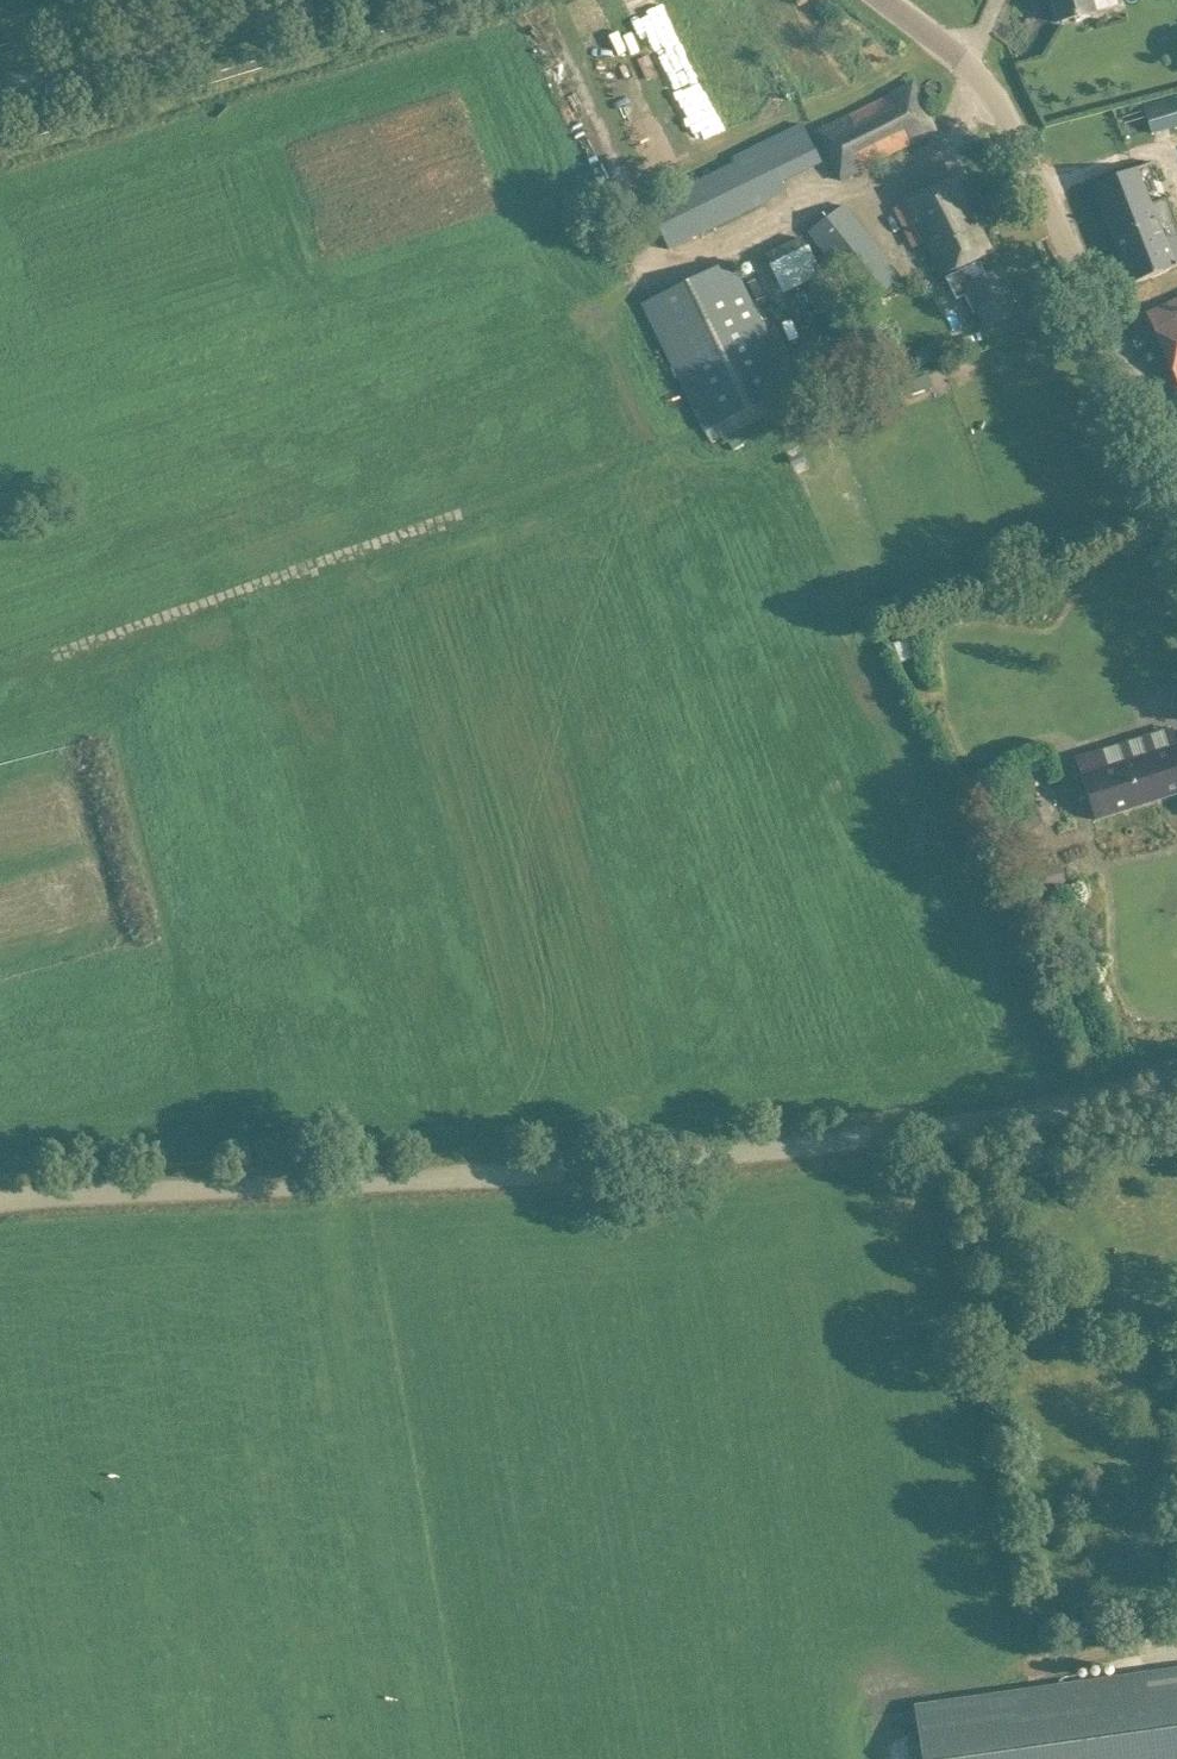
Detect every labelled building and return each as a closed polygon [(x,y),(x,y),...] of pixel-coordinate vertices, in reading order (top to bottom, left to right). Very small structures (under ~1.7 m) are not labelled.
[(654,69),(684,55),(659,0),(623,0),(654,69)] [(1057,23),(1073,18),(1074,22),(1090,18),(1089,14),(1119,6),(1117,0),(1051,0),(1057,23)] [(669,91),(687,132),(708,123),(689,82),(669,91)] [(838,177),(913,142),(934,132),(912,84),(815,129),(838,177)] [(1143,107),(1151,135),(1176,127),(1176,97),(1143,107)] [(669,250),(768,201),(763,191),(820,163),(800,122),(731,157),(733,162),(646,206),(669,250)] [(1092,185),(1131,284),(1153,275),(1176,266),(1176,224),(1166,195),(1149,202),(1136,168),(1115,177),(1092,185)] [(953,179),(905,203),(924,242),(941,277),(991,253),(953,179)] [(803,235),(813,249),(817,246),(866,305),(854,315),(864,327),(882,314),(872,301),(900,280),(845,204),(803,235)] [(801,236),(763,254),(782,294),(823,275),(801,236)] [(730,260),(640,304),(644,311),(702,432),(793,388),(730,260)] [(979,261),(945,277),(956,300),(964,296),(973,314),(977,312),(985,328),(998,322),(1019,312),(999,270),(986,277),(979,261)] [(1168,305),(1146,315),(1176,384),(1176,301),(1168,305)] [(865,372),(844,379),(848,390),(869,383),(865,372)] [(910,635),(892,642),(900,662),(917,656),(910,635)] [(1101,750),(1075,758),(1093,818),(1176,793),(1176,745),(1106,767),(1101,750)] [(1023,896),(1014,899),(1018,913),(1028,910),(1023,896)] [(914,1706),(920,1758),(1176,1758),(1176,1668),(914,1706)]
